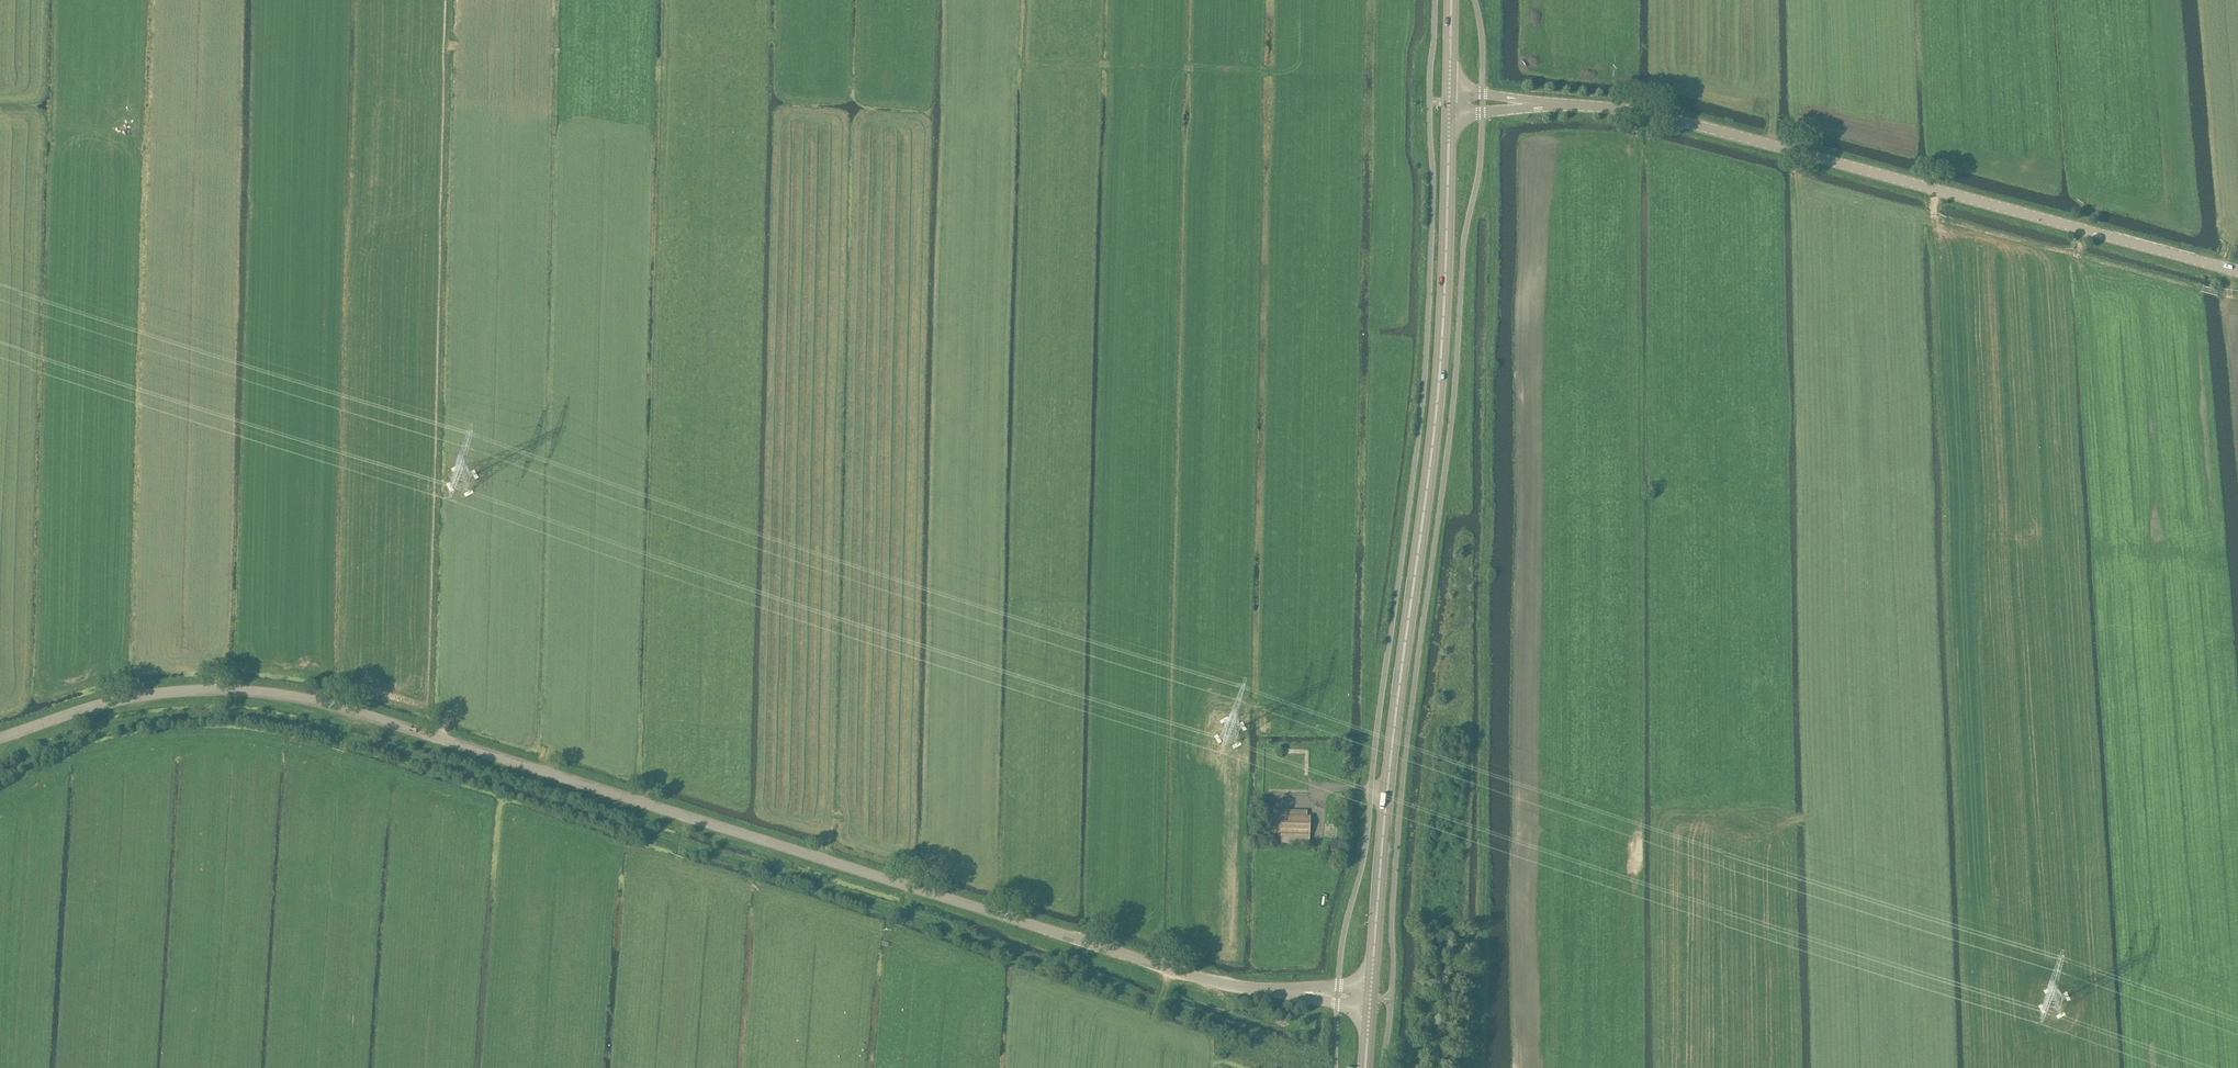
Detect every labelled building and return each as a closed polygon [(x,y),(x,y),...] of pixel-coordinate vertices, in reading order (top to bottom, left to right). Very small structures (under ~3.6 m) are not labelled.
[(1310,816),(1271,815),(1270,833),(1309,834),(1310,816)] [(1339,841),(1331,840),(1330,851),(1338,851),(1339,841)]
